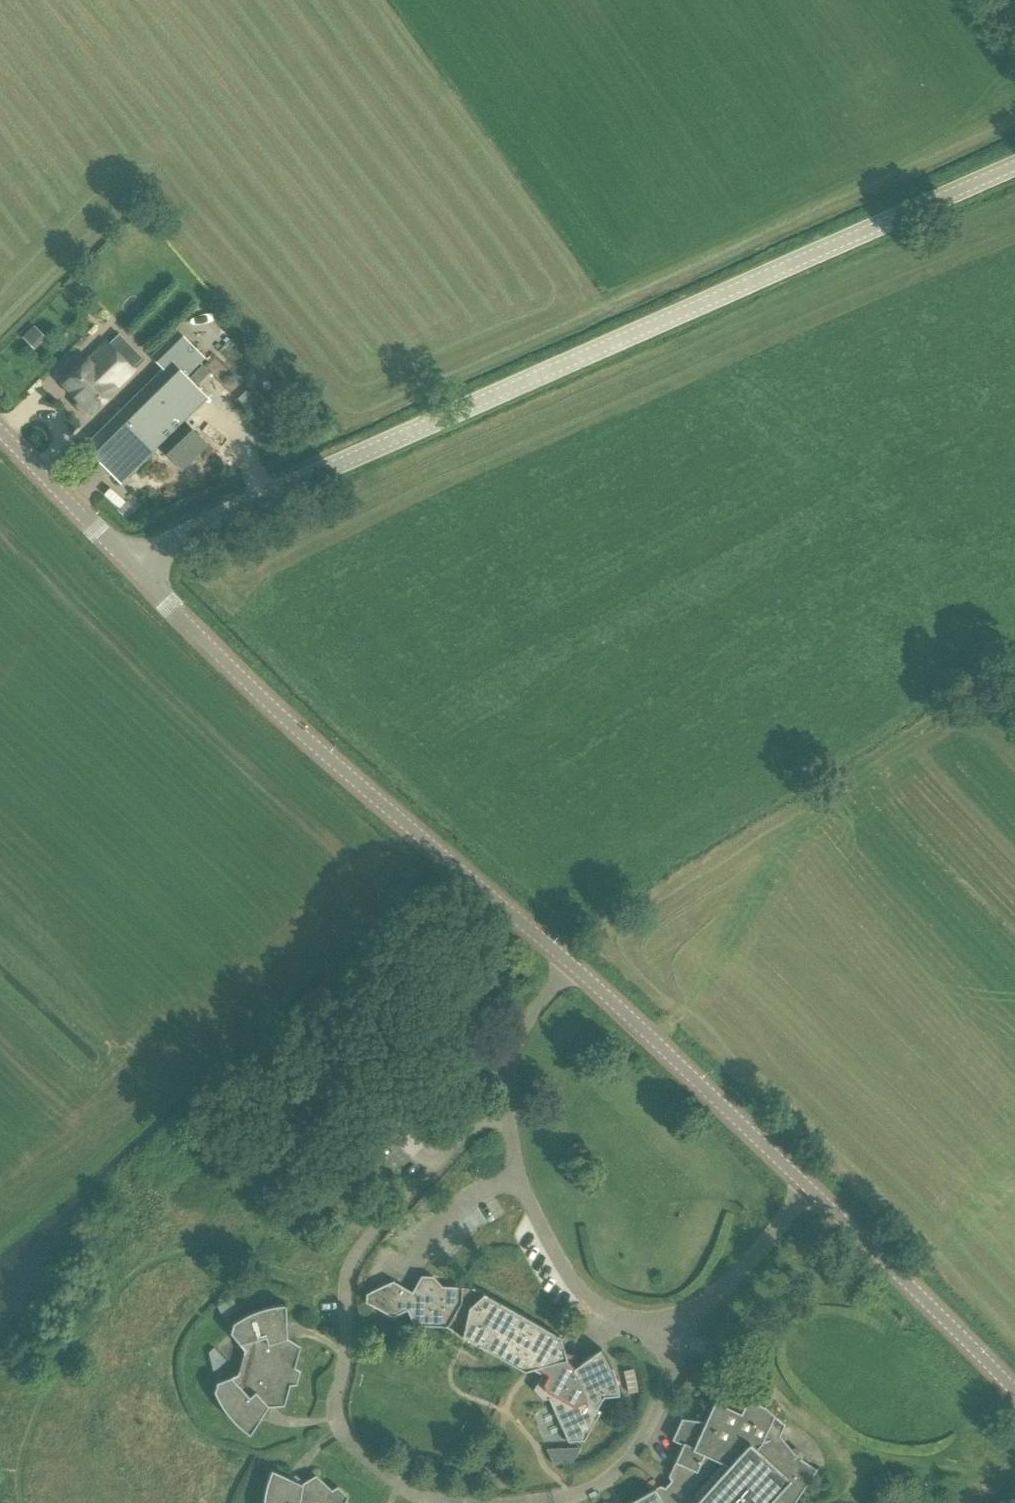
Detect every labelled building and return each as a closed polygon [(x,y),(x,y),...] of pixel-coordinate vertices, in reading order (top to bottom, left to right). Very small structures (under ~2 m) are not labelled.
[(107,344),(65,386),(78,399),(74,404),(87,417),(134,372),(107,344)] [(149,385),(86,447),(123,484),(147,460),(160,448),(182,470),(207,445),(185,422),(209,399),(189,379),(187,377),(205,359),(191,344),(164,370),(149,385)] [(366,1294),(366,1302),(393,1318),(408,1311),(415,1326),(447,1328),(525,1372),(532,1369),(542,1375),(533,1390),(544,1401),(549,1399),(568,1442),(584,1442),(585,1442),(601,1412),(597,1409),(604,1396),(619,1401),(619,1393),(617,1384),(615,1375),(611,1366),(607,1357),(601,1349),(574,1368),(567,1360),(560,1337),(474,1288),(443,1287),(434,1277),(422,1277),(413,1293),(394,1282),(366,1294)] [(215,1391),(214,1391),(218,1398),(223,1407),(228,1415),(235,1422),(242,1429),(250,1435),(268,1408),(285,1407),(291,1386),(297,1386),(301,1372),(296,1368),(301,1347),(287,1337),(286,1305),(281,1306),(270,1307),(260,1310),(251,1314),(241,1318),(233,1324),(233,1325),(231,1332),(231,1333),(245,1351),(239,1375),(217,1382),(217,1383),(215,1391)] [(630,1502),(795,1502),(817,1470),(799,1458),(793,1453),(780,1437),(785,1425),(765,1407),(736,1394),(740,1386),(729,1380),(710,1401),(713,1404),(705,1422),(682,1419),(672,1441),(683,1445),(669,1477),(671,1481),(665,1488),(660,1486),(630,1502)] [(346,1502),(349,1497),(338,1487),(332,1490),(316,1476),(302,1484),(272,1470),(269,1478),(266,1487),(264,1497),(264,1502),(346,1502)]
